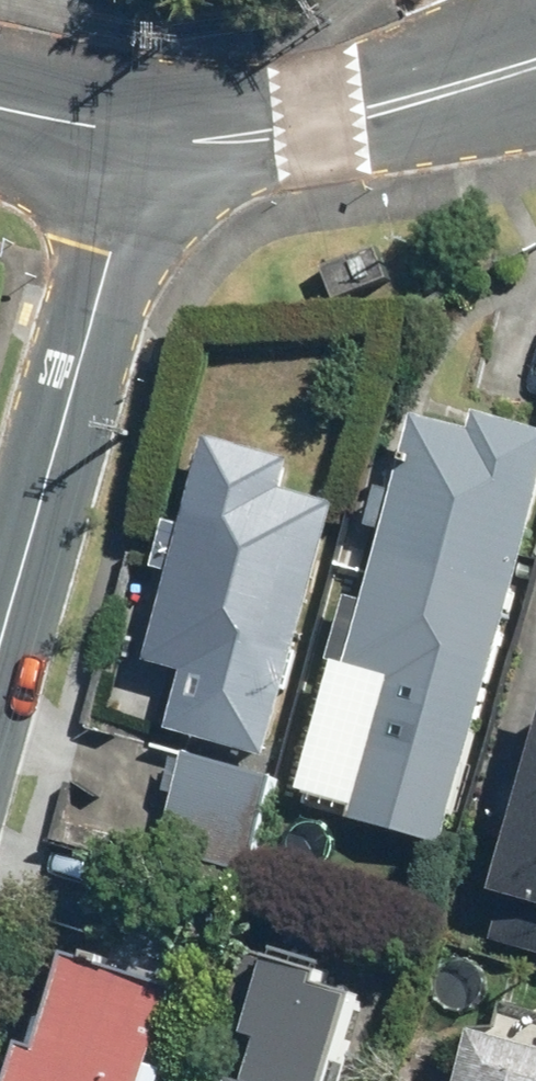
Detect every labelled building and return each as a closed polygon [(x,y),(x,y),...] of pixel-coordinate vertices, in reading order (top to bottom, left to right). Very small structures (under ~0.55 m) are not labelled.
[(353,617),(400,630),(365,754),(453,778),(535,477),(535,424),(473,407),(467,426),(410,411),(353,617)] [(202,431),(139,657),(180,669),(165,729),(261,755),(332,498),(280,485),(288,454),(202,431)] [(486,887),(502,891),(489,936),(535,949),(535,711),(486,887)] [(272,772),(183,747),(156,847),(246,872),(272,772)] [(169,984),(64,951),(35,1043),(20,1038),(6,1080),(138,1080),(169,984)] [(242,951),(201,1080),(327,1080),(352,1001),(329,994),(333,980),(242,951)] [(469,1028),(454,1080),(535,1080),(535,1047),(469,1028)]
